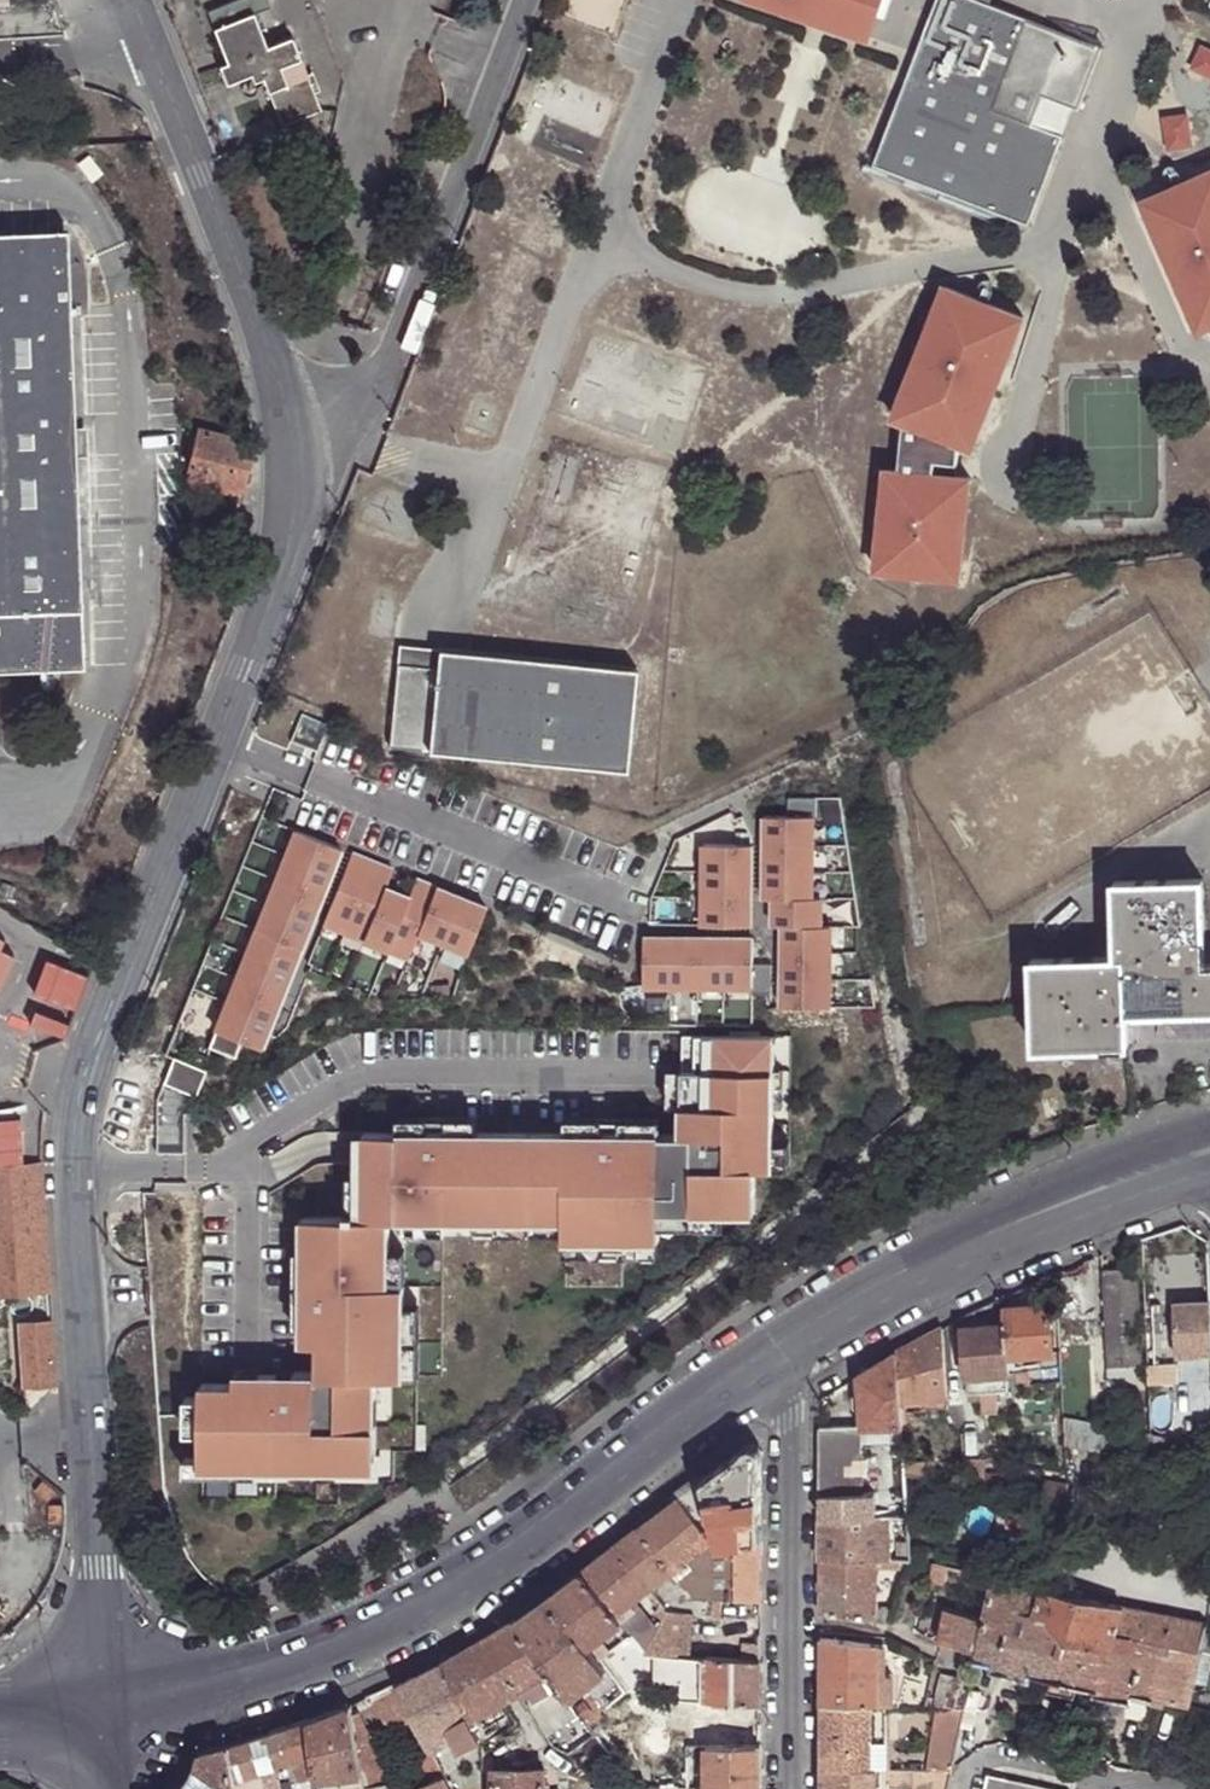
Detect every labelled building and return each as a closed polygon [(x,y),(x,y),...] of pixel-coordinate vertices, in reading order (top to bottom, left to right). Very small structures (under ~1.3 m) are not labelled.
[(256,14),(272,7),(269,0),(239,0),(208,12),(228,63),(219,67),(226,85),(259,73),(281,127),(320,111),(314,94),(307,97),(301,80),(308,77),(292,38),(268,47),(261,31),(254,33),(248,17),(256,14)] [(865,35),(878,0),(766,0),(865,35)] [(978,0),(932,0),(866,161),(1020,224),(1056,136),(1027,124),(1038,97),(1073,111),(1098,49),(978,0)] [(261,31),(256,14),(248,17),(254,33),(261,31)] [(1189,64),(1209,76),(1209,59),(1197,51),(1189,64)] [(307,97),(314,94),(308,77),(301,80),(307,97)] [(1163,150),(1191,147),(1188,110),(1159,113),(1163,150)] [(1132,204),(1185,335),(1196,330),(1209,348),(1209,171),(1132,204)] [(66,226),(0,229),(0,672),(85,670),(66,226)] [(962,449),(1014,318),(936,286),(884,417),(895,422),(890,470),(877,469),(867,569),(951,578),(961,478),(947,476),(931,474),(932,462),(948,463),(950,444),(962,449)] [(203,432),(192,480),(193,482),(197,486),(214,491),(221,484),(243,491),(254,447),(242,443),(203,432)] [(948,463),(932,462),(931,474),(947,476),(948,463)] [(405,645),(403,663),(443,666),(445,647),(405,645)] [(642,662),(445,647),(443,666),(403,663),(397,747),(635,764),(642,662)] [(814,814),(765,813),(764,895),(772,895),(773,923),(783,923),(782,1004),(829,1003),(829,924),(822,924),(822,896),(813,895),(814,814)] [(333,847),(289,830),(211,1032),(254,1048),(333,847)] [(750,843),(705,843),(703,925),(750,925),(750,843)] [(390,870),(350,854),(323,925),(407,958),(416,933),(463,950),(481,905),(414,879),(407,901),(382,891),(390,870)] [(1116,881),(1116,955),(1033,957),(1036,1046),(1128,1044),(1128,1012),(1158,1012),(1209,1010),(1209,964),(1206,964),(1204,879),(1116,881)] [(749,938),(645,937),(645,981),(749,981),(749,938)] [(5,993),(18,958),(5,952),(8,945),(0,942),(0,991),(5,993)] [(51,962),(40,990),(81,1005),(93,977),(51,962)] [(42,1022),(69,1033),(75,1019),(48,1008),(42,1022)] [(186,1384),(186,1463),(359,1462),(360,1375),(386,1375),(386,1283),(371,1283),(372,1215),(551,1213),(551,1234),(643,1234),(643,1207),(744,1206),(743,1161),(755,1160),(756,1064),(759,1065),(761,1031),(706,1032),(705,1064),(702,1064),(701,1099),(669,1099),(669,1132),(351,1132),(351,1215),(305,1215),(303,1383),(186,1384)] [(24,1167),(21,1121),(0,1123),(0,1168),(24,1167)] [(41,1165),(24,1167),(0,1168),(0,1294),(51,1291),(41,1165)] [(1141,1238),(1102,1255),(1104,1269),(1136,1266),(1144,1265),(1141,1238)] [(1102,1255),(1087,1261),(1088,1277),(1105,1275),(1104,1269),(1102,1255)] [(1104,1269),(1105,1275),(1112,1368),(1145,1365),(1136,1266),(1104,1269)] [(1174,1305),(1176,1357),(1209,1355),(1209,1302),(1174,1305)] [(1049,1304),(1004,1308),(1005,1325),(1007,1356),(1052,1353),(1049,1304)] [(29,1386),(57,1385),(54,1324),(21,1325),(25,1386),(29,1386)] [(1004,1373),(1009,1373),(1007,1356),(1005,1325),(963,1327),(966,1376),(968,1375),(1004,1373)] [(943,1328),(896,1352),(898,1400),(947,1397),(943,1328)] [(898,1400),(896,1352),(864,1371),(858,1375),(859,1393),(855,1394),(853,1398),(854,1408),(856,1410),(860,1410),(860,1424),(860,1426),(893,1427),(901,1426),(900,1412),(898,1400)] [(1017,1385),(1029,1384),(1027,1371),(1016,1371),(1017,1385)] [(1004,1373),(968,1375),(970,1391),(1006,1389),(1004,1373)] [(947,1397),(898,1400),(900,1412),(948,1410),(947,1397)] [(983,1413),(999,1411),(998,1398),(982,1399),(983,1413)] [(1094,1422),(1062,1416),(1063,1445),(1095,1452),(1094,1422)] [(1124,1428),(1094,1422),(1095,1452),(1124,1458),(1124,1428)] [(820,1426),(820,1494),(863,1493),(863,1456),(861,1456),(861,1441),(860,1426),(860,1424),(820,1426)] [(861,1441),(894,1442),(893,1427),(860,1426),(861,1441)] [(894,1442),(902,1442),(901,1426),(893,1427),(894,1442)] [(742,1449),(702,1478),(713,1516),(720,1541),(760,1538),(760,1459),(757,1457),(744,1449),(742,1449)] [(893,1496),(905,1497),(904,1474),(903,1465),(903,1454),(892,1454),(894,1492),(893,1496)] [(984,1460),(963,1461),(966,1486),(1016,1495),(1014,1475),(986,1472),(984,1460)] [(904,1474),(936,1480),(935,1464),(903,1465),(904,1474)] [(702,1478),(678,1496),(700,1524),(713,1516),(702,1478)] [(914,1525),(932,1528),(938,1501),(959,1503),(962,1489),(922,1482),(914,1525)] [(1045,1482),(1042,1501),(1067,1506),(1066,1484),(1045,1482)] [(863,1493),(862,1516),(894,1516),(893,1496),(894,1492),(863,1493)] [(820,1494),(819,1518),(862,1516),(863,1493),(820,1494)] [(678,1496),(638,1527),(671,1570),(711,1538),(700,1524),(678,1496)] [(749,1599),(761,1600),(760,1538),(720,1541),(713,1516),(700,1524),(711,1538),(671,1570),(688,1590),(692,1597),(704,1597),(712,1597),(731,1598),(744,1599),(749,1599)] [(819,1518),(819,1558),(874,1560),(908,1560),(906,1516),(894,1516),(862,1516),(819,1518)] [(638,1527),(613,1545),(648,1588),(671,1570),(638,1527)] [(613,1545),(580,1572),(614,1614),(628,1602),(648,1588),(613,1545)] [(819,1558),(819,1611),(874,1617),(874,1606),(874,1560),(819,1558)] [(921,1581),(939,1585),(943,1567),(925,1563),(921,1581)] [(557,1588),(547,1595),(586,1647),(594,1640),(619,1620),(614,1614),(580,1572),(557,1588)] [(973,1661),(975,1660),(992,1665),(991,1671),(1029,1679),(1031,1674),(1049,1677),(1076,1684),(1094,1687),(1092,1693),(1130,1702),(1132,1696),(1186,1707),(1192,1679),(1201,1646),(1204,1635),(1207,1623),(1080,1598),(1064,1595),(993,1577),(983,1619),(976,1652),(973,1661)] [(1065,1588),(1064,1595),(1080,1598),(1080,1591),(1065,1588)] [(692,1597),(688,1590),(687,1607),(703,1608),(704,1597),(692,1597)] [(547,1595),(514,1621),(551,1673),(568,1698),(588,1683),(604,1671),(596,1660),(594,1657),(586,1647),(547,1595)] [(712,1611),(743,1612),(744,1599),(731,1598),(712,1597),(712,1611)] [(743,1612),(760,1614),(761,1600),(749,1599),(744,1599),(743,1612)] [(614,1614),(619,1620),(633,1610),(628,1602),(614,1614)] [(634,1640),(643,1650),(667,1611),(660,1603),(648,1623),(642,1635),(634,1640)] [(874,1606),(874,1617),(891,1619),(894,1607),(874,1606)] [(944,1608),(936,1642),(976,1652),(983,1619),(944,1608)] [(667,1611),(643,1650),(644,1652),(687,1656),(689,1656),(692,1614),(668,1610),(667,1611)] [(627,1631),(629,1634),(634,1640),(642,1635),(648,1623),(641,1620),(627,1631)] [(496,1631),(486,1637),(502,1665),(519,1693),(547,1737),(566,1721),(578,1713),(568,1698),(551,1673),(514,1621),(496,1631)] [(1204,1635),(1201,1646),(1209,1649),(1209,1636),(1204,1635)] [(486,1637),(469,1648),(486,1676),(502,1665),(486,1637)] [(879,1645),(819,1637),(819,1707),(830,1708),(837,1708),(877,1707),(879,1645)] [(594,1640),(586,1647),(594,1657),(602,1651),(594,1640)] [(877,1707),(880,1707),(890,1707),(890,1689),(884,1688),(884,1646),(879,1645),(877,1707)] [(1205,1666),(1209,1649),(1201,1646),(1192,1679),(1202,1681),(1205,1666)] [(469,1648),(440,1663),(469,1718),(472,1721),(503,1703),(486,1676),(469,1648)] [(594,1657),(596,1660),(604,1654),(602,1651),(594,1657)] [(688,1703),(706,1702),(706,1658),(689,1656),(687,1656),(688,1703)] [(727,1704),(759,1706),(758,1662),(706,1658),(706,1702),(727,1704)] [(397,1685),(414,1718),(425,1739),(444,1730),(451,1727),(469,1718),(440,1663),(397,1685)] [(502,1665),(486,1676),(503,1703),(519,1693),(502,1665)] [(939,1696),(935,1707),(942,1708),(958,1708),(964,1678),(943,1676),(939,1696)] [(1076,1684),(1049,1677),(1046,1692),(1074,1698),(1076,1684)] [(964,1678),(958,1708),(964,1708),(971,1678),(964,1678)] [(588,1683),(568,1698),(578,1713),(587,1726),(601,1717),(599,1713),(606,1706),(588,1683)] [(394,1684),(370,1695),(388,1730),(414,1718),(397,1685),(394,1684)] [(926,1694),(922,1707),(935,1707),(939,1696),(926,1694)] [(503,1703),(472,1721),(478,1732),(509,1713),(503,1703)] [(309,1720),(312,1751),(316,1778),(317,1788),(364,1788),(364,1786),(361,1772),(353,1725),(349,1704),(338,1708),(323,1714),(309,1720)] [(707,1748),(758,1747),(759,1706),(727,1704),(726,1720),(687,1720),(687,1747),(695,1747),(707,1748)] [(819,1707),(819,1769),(879,1768),(880,1707),(877,1707),(837,1708),(830,1708),(819,1707)] [(935,1707),(926,1769),(939,1769),(950,1769),(954,1755),(959,1732),(960,1726),(964,1708),(958,1708),(942,1708),(935,1707)] [(587,1726),(578,1713),(566,1721),(576,1734),(587,1726)] [(601,1717),(587,1726),(593,1736),(603,1749),(615,1740),(601,1717)] [(472,1721),(469,1718),(451,1727),(454,1731),(450,1734),(459,1750),(481,1739),(478,1732),(472,1721)] [(231,1743),(230,1745),(234,1773),(258,1766),(289,1758),(312,1751),(309,1720),(307,1720),(307,1719),(272,1731),(231,1743)] [(362,1724),(353,1725),(361,1772),(364,1786),(386,1784),(371,1740),(362,1724)] [(444,1730),(425,1739),(431,1753),(438,1749),(434,1742),(447,1735),(444,1730)] [(234,1773),(230,1745),(200,1752),(196,1765),(189,1777),(184,1782),(177,1788),(237,1788),(234,1773)] [(706,1788),(759,1788),(758,1747),(707,1748),(706,1788)] [(316,1778),(312,1751),(289,1758),(292,1780),(316,1778)] [(431,1753),(419,1760),(432,1781),(417,1787),(417,1788),(450,1788),(431,1753)] [(237,1788),(262,1788),(258,1766),(234,1773),(237,1788)] [(819,1769),(819,1788),(879,1788),(879,1768),(819,1769)] [(494,1772),(494,1788),(543,1788),(543,1771),(494,1772)] [(1000,1779),(984,1775),(981,1788),(998,1788),(1000,1779)] [(1000,1779),(998,1788),(1016,1788),(1018,1783),(1000,1779)]
